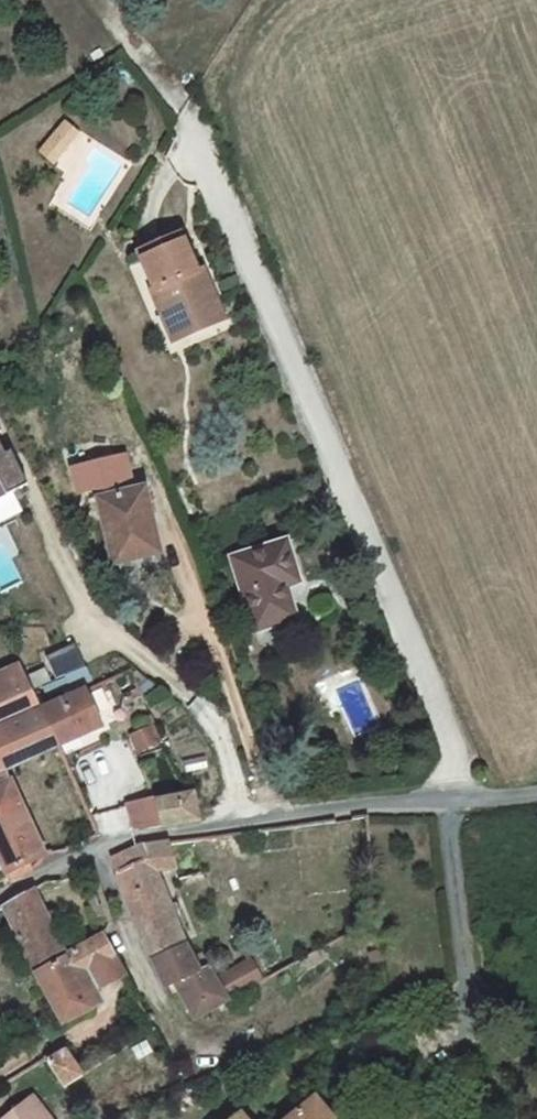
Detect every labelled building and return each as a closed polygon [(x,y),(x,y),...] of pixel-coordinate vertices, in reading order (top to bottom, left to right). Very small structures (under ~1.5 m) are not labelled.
[(65,125),(52,140),(64,151),(77,135),(65,125)] [(52,140),(42,152),(54,162),(64,151),(52,140)] [(181,234),(139,252),(156,290),(151,292),(162,316),(174,310),(186,338),(214,325),(206,307),(217,303),(208,283),(198,287),(193,276),(198,274),(197,273),(181,234)] [(198,274),(193,276),(198,287),(208,283),(203,270),(197,273),(198,274)] [(217,303),(206,307),(214,325),(225,320),(217,303)] [(174,310),(162,316),(173,343),(186,338),(174,310)] [(27,494),(0,415),(0,503),(27,494)] [(133,476),(79,488),(84,509),(100,506),(113,565),(117,581),(163,571),(159,555),(144,490),(136,491),(133,476)] [(287,543),(232,560),(255,633),(296,620),(285,586),(299,582),(287,543)] [(46,657),(63,692),(93,678),(76,642),(46,657)] [(0,676),(0,862),(4,870),(9,881),(32,870),(30,866),(37,863),(33,854),(25,838),(34,833),(5,771),(58,747),(42,711),(41,711),(20,667),(0,676)] [(139,689),(130,693),(133,701),(142,697),(139,689)] [(85,691),(42,711),(58,747),(101,728),(85,691)] [(417,749),(407,747),(405,757),(415,758),(417,749)] [(186,795),(155,801),(156,805),(161,827),(199,822),(196,808),(193,794),(186,795)] [(156,805),(138,809),(142,830),(161,827),(156,805)] [(34,833),(25,838),(33,854),(42,850),(34,833)] [(143,845),(112,858),(124,895),(135,924),(154,960),(184,946),(179,932),(186,929),(183,922),(176,924),(162,888),(154,872),(176,869),(169,843),(143,847),(143,845)] [(32,890),(3,906),(36,974),(65,957),(65,956),(32,890)] [(65,957),(36,974),(63,1025),(92,1009),(75,978),(83,975),(103,964),(115,956),(104,936),(103,936),(65,956),(65,957)] [(184,946),(154,960),(166,988),(175,984),(190,1011),(194,1010),(209,1001),(213,1009),(227,1000),(216,980),(207,966),(210,965),(202,952),(191,957),(184,946)] [(83,975),(75,978),(92,1009),(101,1005),(92,989),(124,972),(115,956),(103,964),(83,975)] [(216,980),(227,1000),(263,981),(251,961),(216,980)] [(134,991),(121,999),(120,1000),(120,1001),(120,1002),(120,1003),(121,1004),(122,1005),(122,1006),(123,1006),(124,1006),(125,1007),(126,1006),(127,1006),(128,1005),(129,1005),(129,1004),(130,1003),(130,1002),(139,999),(134,991)] [(213,1009),(209,1001),(194,1010),(199,1017),(213,1009)] [(66,1051),(47,1062),(64,1088),(82,1077),(88,1073),(83,1066),(78,1070),(66,1051)] [(4,1118),(50,1118),(32,1097),(4,1118)] [(315,1098),(302,1109),(297,1104),(291,1109),(295,1114),(290,1118),(332,1118),(315,1098)]
